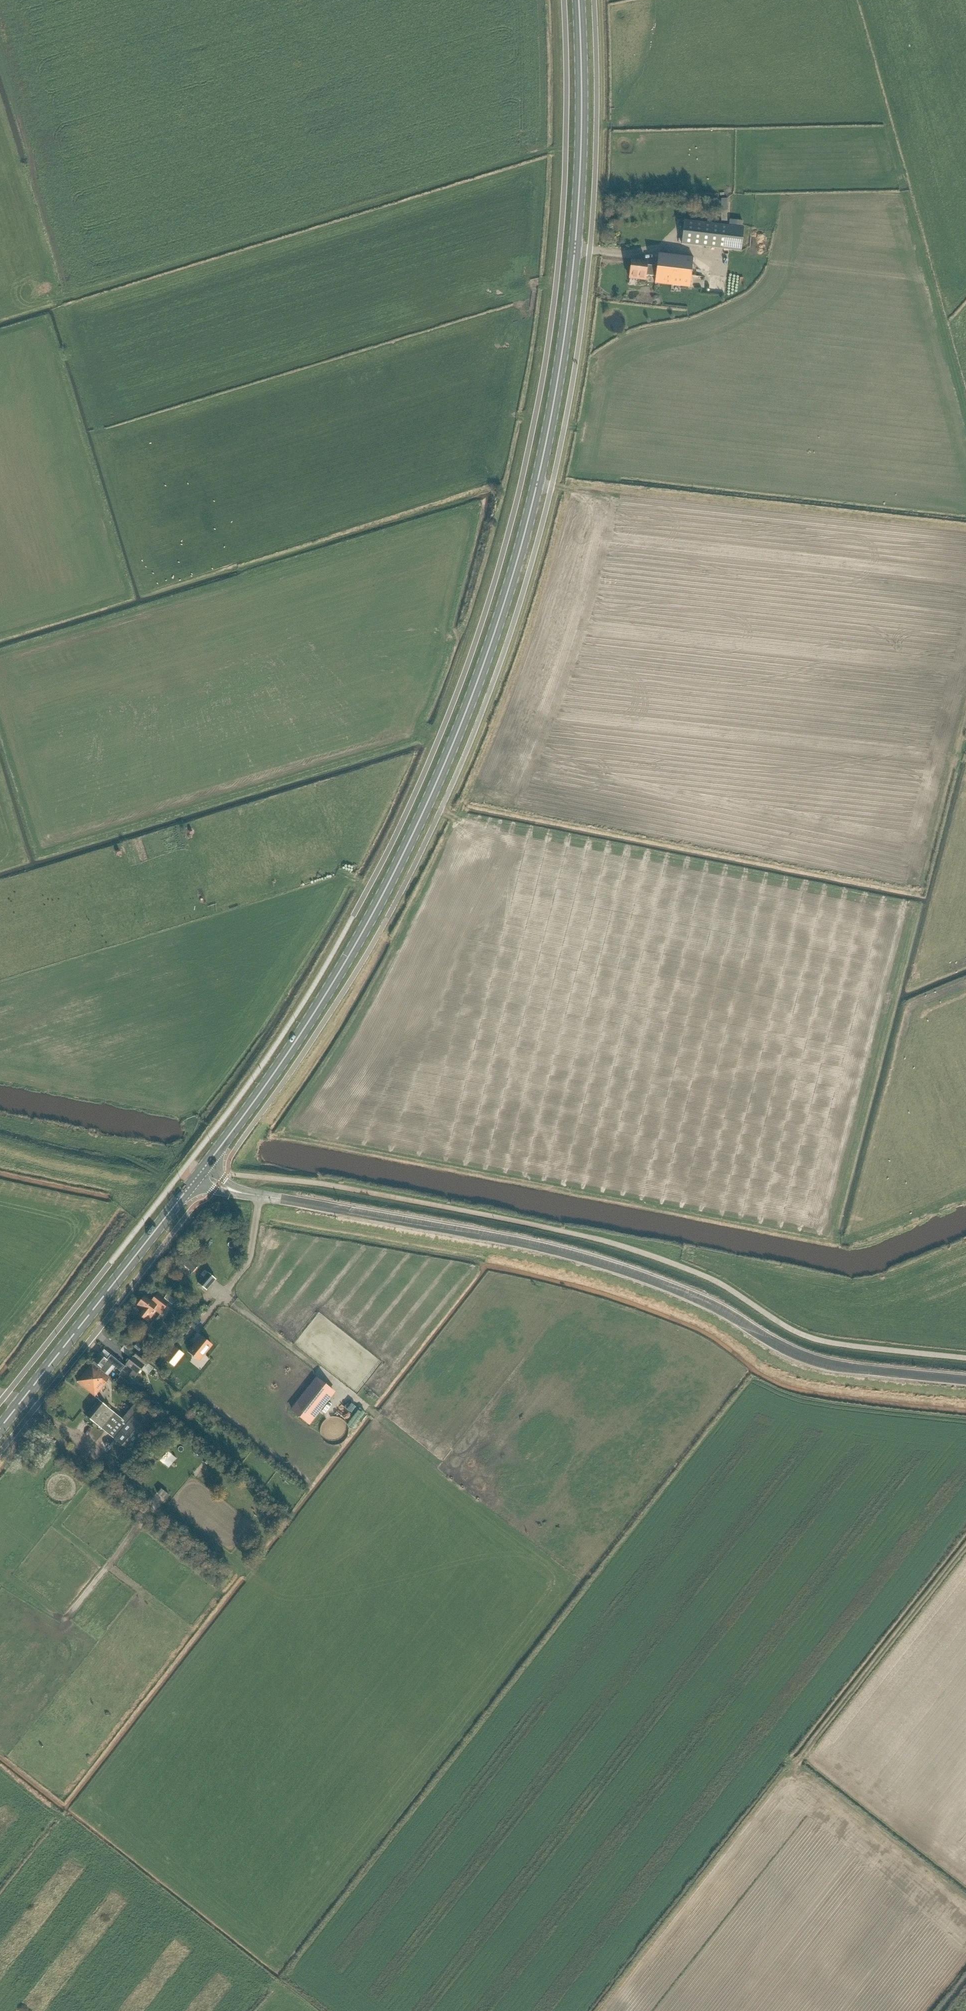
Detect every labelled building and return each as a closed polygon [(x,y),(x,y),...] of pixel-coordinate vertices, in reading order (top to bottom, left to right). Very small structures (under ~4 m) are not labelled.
[(684,219),(681,244),(741,251),(744,226),(742,226),(743,221),(737,219),(736,225),(684,219)] [(630,274),(629,278),(645,280),(645,276),(646,276),(646,275),(656,276),(655,284),(690,288),(694,258),(658,254),(657,265),(647,264),(647,262),(631,260),(630,274)] [(185,1255),(181,1260),(186,1263),(184,1266),(192,1273),(198,1266),(190,1259),(189,1259),(185,1255)] [(208,1273),(199,1284),(207,1291),(217,1280),(208,1273)] [(145,1296),(138,1306),(142,1309),(138,1315),(148,1323),(156,1312),(160,1316),(169,1305),(159,1297),(161,1295),(158,1293),(152,1302),(145,1296)] [(212,1345),(201,1336),(189,1352),(199,1361),(212,1345)] [(137,1342),(133,1348),(139,1352),(143,1347),(137,1342)] [(174,1346),(164,1359),(174,1367),(184,1354),(174,1346)] [(133,1357),(126,1366),(133,1372),(130,1377),(134,1380),(144,1367),(146,1368),(150,1363),(137,1353),(133,1358),(133,1357)] [(100,1356),(92,1365),(108,1377),(115,1368),(121,1373),(125,1368),(111,1356),(107,1361),(100,1356)] [(110,1379),(92,1365),(78,1383),(96,1397),(110,1379)] [(121,1377),(117,1382),(133,1394),(137,1389),(127,1381),(121,1377)] [(317,1378),(292,1410),(309,1423),(334,1392),(317,1378)] [(184,1393),(190,1398),(194,1393),(188,1388),(184,1393)] [(99,1400),(86,1416),(121,1446),(131,1453),(157,1422),(135,1403),(122,1419),(99,1400)]
